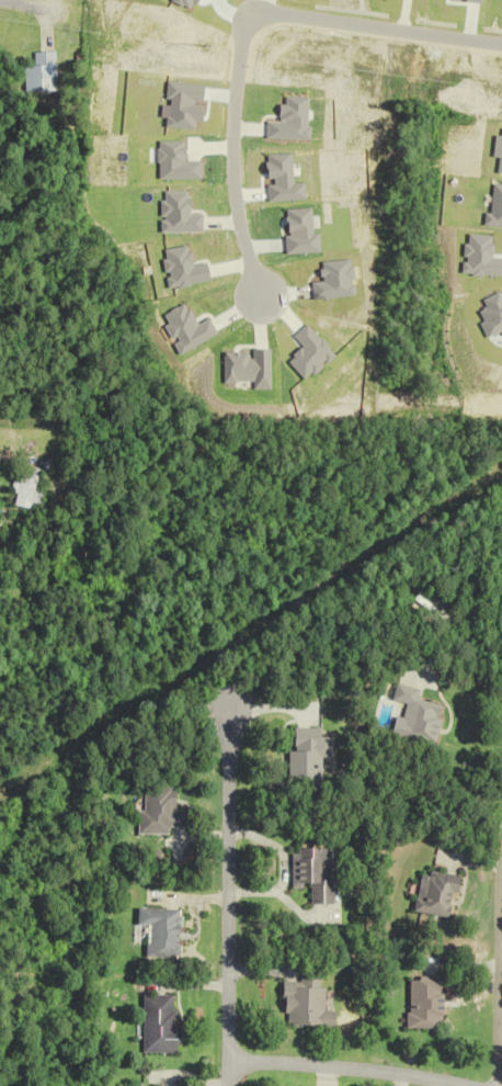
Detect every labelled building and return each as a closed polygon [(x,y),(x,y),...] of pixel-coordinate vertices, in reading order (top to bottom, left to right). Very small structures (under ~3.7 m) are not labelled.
[(54,92),(53,52),(32,52),(32,66),(21,66),(22,92),(54,92)] [(43,494),(34,490),(40,475),(25,469),(15,492),(20,494),(16,504),(34,512),(43,494)] [(397,739),(442,748),(450,706),(425,701),(427,690),(402,685),(399,701),(413,704),(409,720),(401,718),(397,739)] [(339,738),(328,738),(328,728),(295,728),(294,787),(326,787),(327,758),(339,758),(339,738)] [(187,811),(177,811),(177,788),(145,787),(145,811),(139,811),(138,835),(170,835),(170,828),(187,828),(187,811)] [(295,886),(314,887),(314,905),(335,905),(335,850),(295,849),(295,886)] [(423,870),(415,912),(456,920),(464,878),(423,870)] [(183,909),(140,909),(139,927),(149,927),(149,957),(183,958),(183,909)] [(445,1029),(446,977),(412,977),(411,1028),(445,1029)] [(339,1027),(339,1011),(326,1011),(326,980),(287,979),(286,1026),(339,1027)] [(145,995),(145,1053),(180,1053),(180,995),(145,995)]
